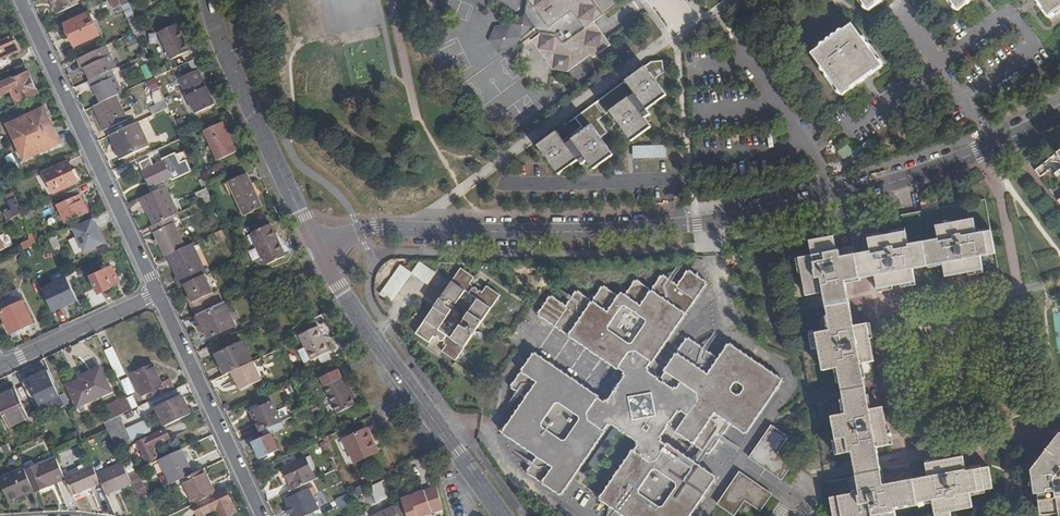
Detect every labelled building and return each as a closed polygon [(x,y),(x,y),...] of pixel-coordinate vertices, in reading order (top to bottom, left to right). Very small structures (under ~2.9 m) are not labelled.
[(63,12),(78,5),(76,0),(50,0),(53,6),(59,4),(63,12)] [(121,7),(117,0),(109,0),(114,10),(121,7)] [(121,7),(131,30),(139,26),(136,19),(129,3),(130,2),(129,0),(117,0),(121,7)] [(592,55),(594,57),(611,44),(594,21),(603,15),(592,0),(528,0),(525,14),(535,27),(541,35),(533,40),(554,69),(569,71),(592,55)] [(870,10),(884,0),(862,0),(870,10)] [(959,10),(973,0),(952,0),(959,10)] [(1047,17),(1059,8),(1059,0),(1035,0),(1047,17)] [(53,6),(57,15),(63,12),(59,4),(53,6)] [(116,15),(123,12),(121,7),(114,10),(116,15)] [(99,36),(89,14),(65,25),(71,37),(75,46),(99,36)] [(535,27),(525,14),(511,24),(496,25),(488,38),(498,54),(513,53),(521,37),(535,27)] [(177,25),(159,34),(171,61),(190,52),(181,34),(177,25)] [(883,67),(852,25),(813,54),(845,95),(867,79),(883,67)] [(126,38),(132,52),(141,48),(135,34),(126,38)] [(11,35),(0,41),(0,60),(18,51),(15,45),(11,35)] [(94,93),(98,105),(115,97),(119,95),(109,72),(115,69),(105,47),(77,60),(81,67),(82,69),(83,69),(88,81),(87,82),(88,84),(90,88),(92,88),(94,93)] [(543,142),(537,147),(550,163),(560,175),(584,159),(594,170),(614,157),(600,139),(607,134),(598,121),(610,113),(631,142),(652,128),(642,115),(669,96),(656,79),(664,73),(664,61),(652,62),(543,142)] [(148,65),(143,67),(148,79),(154,77),(148,65)] [(204,82),(198,70),(192,73),(191,74),(180,79),(196,114),(215,105),(204,82)] [(17,105),(39,95),(32,82),(27,72),(0,85),(0,96),(10,92),(17,105)] [(144,84),(155,107),(165,103),(154,79),(144,84)] [(126,121),(115,97),(98,105),(94,107),(101,120),(105,130),(126,121)] [(150,110),(153,117),(168,109),(165,103),(155,107),(150,110)] [(7,126),(16,144),(52,126),(47,115),(44,109),(7,126)] [(229,136),(223,123),(205,131),(218,160),(236,152),(229,136)] [(148,147),(137,124),(111,136),(116,147),(121,159),(148,147)] [(56,135),(52,126),(16,144),(24,161),(60,144),(56,135)] [(666,146),(633,147),(634,159),(666,158),(666,146)] [(864,148),(854,154),(850,146),(840,151),(845,160),(854,155),(857,160),(868,154),(864,148)] [(1037,169),(1041,176),(1053,169),(1059,179),(1059,153),(1037,169)] [(14,171),(21,167),(12,154),(6,158),(14,171)] [(171,179),(172,181),(191,172),(185,160),(174,165),(170,156),(163,160),(163,163),(154,167),(150,160),(140,164),(146,177),(151,188),(171,179)] [(73,172),(68,162),(44,172),(53,193),(78,182),(73,172)] [(252,185),(247,174),(229,182),(245,216),(262,207),(252,185)] [(150,211),(156,225),(171,218),(181,213),(168,186),(143,198),(150,211)] [(83,202),(77,189),(64,195),(67,202),(57,207),(66,225),(89,214),(83,202)] [(6,198),(9,203),(15,200),(17,200),(14,194),(6,198)] [(9,203),(16,218),(23,215),(23,214),(17,200),(15,200),(9,203)] [(869,235),(876,276),(879,289),(906,284),(906,286),(917,284),(914,269),(945,264),(947,276),(973,272),(973,274),(984,272),(981,256),(996,254),(986,200),(905,215),(886,219),(887,232),(869,235)] [(37,217),(33,210),(23,214),(27,221),(37,217)] [(159,244),(165,257),(168,255),(185,247),(171,218),(156,225),(151,227),(159,244)] [(97,228),(93,219),(73,228),(85,253),(104,244),(100,235),(97,228)] [(276,236),(271,225),(253,233),(268,265),(286,257),(276,236)] [(853,238),(853,234),(811,242),(814,256),(801,258),(808,295),(825,292),(832,331),(817,333),(824,370),(839,368),(848,414),(833,416),(840,454),(853,452),(855,462),(860,490),(854,492),(854,494),(832,498),(835,515),(897,515),(896,507),(909,505),(910,507),(919,506),(918,503),(933,500),(936,515),(952,515),(951,511),(974,507),(971,492),(993,489),(989,466),(967,470),(964,457),(926,464),(929,477),(885,485),(880,457),(878,447),(891,445),(884,407),(871,409),(863,363),(875,361),(871,334),(872,333),(871,323),(855,326),(847,282),(861,279),(853,238)] [(853,238),(861,279),(868,278),(876,276),(869,235),(860,237),(853,238)] [(58,247),(54,237),(49,240),(54,249),(58,247)] [(26,251),(37,245),(33,238),(23,244),(26,251)] [(175,271),(182,286),(184,285),(204,276),(206,275),(192,244),(185,247),(168,255),(175,271)] [(415,272),(401,264),(382,296),(395,304),(413,273),(428,282),(435,270),(421,262),(415,272)] [(119,283),(112,269),(91,278),(99,295),(107,291),(110,290),(109,288),(119,283)] [(474,289),(472,288),(474,286),(471,284),(476,278),(462,269),(418,334),(430,342),(435,336),(437,338),(438,337),(440,338),(439,338),(439,340),(440,342),(442,342),(445,341),(446,342),(445,343),(448,345),(444,351),(451,356),(456,360),(501,296),(488,287),(484,293),(481,291),(479,294),(477,292),(478,291),(478,290),(477,289),(476,288),(475,288),(474,289)] [(718,477),(701,466),(709,453),(711,454),(732,423),(747,434),(784,380),(730,344),(719,359),(688,338),(666,370),(683,382),(677,390),(646,370),(651,363),(652,364),(708,283),(689,270),(689,271),(679,286),(663,275),(652,290),(637,280),(626,295),(623,293),(620,297),(604,286),(593,302),(578,291),(567,306),(552,296),(539,314),(619,369),(620,368),(628,373),(607,403),(600,398),(601,397),(535,352),(512,387),(527,398),(503,433),(538,457),(528,472),(563,495),(607,431),(606,430),(611,422),(641,443),(636,450),(635,450),(601,499),(626,515),(691,515),(718,477)] [(213,293),(204,276),(184,285),(187,291),(190,296),(193,303),(210,295),(213,293)] [(67,278),(42,290),(53,313),(67,307),(78,302),(67,278)] [(18,294),(0,303),(0,312),(11,335),(22,330),(33,325),(18,294)] [(186,298),(192,309),(213,300),(210,295),(193,303),(190,296),(186,298)] [(192,309),(196,317),(198,317),(217,308),(213,300),(192,309)] [(235,328),(224,304),(217,308),(198,317),(199,318),(204,330),(206,333),(209,340),(235,328)] [(199,333),(204,330),(199,318),(195,320),(198,328),(197,329),(199,333)] [(35,329),(33,325),(22,330),(11,335),(13,339),(35,329)] [(325,340),(319,327),(300,336),(312,360),(331,351),(325,340)] [(221,365),(226,377),(233,373),(252,364),(242,343),(216,356),(221,365)] [(112,349),(105,352),(117,379),(125,375),(112,349)] [(240,389),(241,392),(261,383),(252,364),(233,373),(240,389)] [(151,394),(155,401),(176,392),(173,386),(171,382),(162,386),(153,366),(132,376),(143,398),(151,394)] [(111,392),(100,368),(89,373),(81,377),(82,381),(69,387),(77,408),(110,394),(109,392),(111,392)] [(342,378),(338,369),(320,377),(336,413),(355,404),(352,398),(347,387),(342,378)] [(59,397),(47,371),(38,376),(28,380),(39,406),(51,401),(59,397)] [(346,376),(342,378),(347,387),(352,398),(355,396),(346,376)] [(128,395),(135,393),(129,378),(122,380),(128,395)] [(292,390),(299,387),(296,380),(289,383),(292,390)] [(3,396),(10,393),(8,389),(0,393),(0,397),(3,396)] [(10,393),(3,396),(0,397),(0,410),(8,427),(23,421),(10,393)] [(156,410),(165,429),(194,415),(189,405),(184,396),(156,410)] [(132,398),(127,400),(129,403),(133,412),(138,410),(132,398)] [(297,404),(302,415),(310,411),(305,400),(297,404)] [(122,406),(126,415),(133,412),(129,403),(122,406)] [(256,423),(261,434),(282,424),(272,404),(251,413),(256,423)] [(133,443),(121,418),(105,425),(108,431),(117,451),(133,443)] [(773,425),(751,457),(783,479),(795,462),(780,452),(791,437),(773,425)] [(153,449),(170,441),(169,437),(166,432),(138,444),(148,464),(158,459),(153,449)] [(372,439),(369,432),(349,441),(354,452),(351,453),(357,465),(377,456),(373,448),(375,446),(372,439)] [(1058,432),(1055,436),(1055,444),(1051,449),(1047,455),(1040,455),(1033,464),(1036,477),(1033,479),(1034,485),(1037,487),(1041,513),(1045,515),(1048,514),(1050,515),(1059,515),(1059,432),(1058,432)] [(279,452),(272,437),(254,445),(258,454),(261,460),(279,452)] [(1045,450),(1047,455),(1051,449),(1055,444),(1050,442),(1045,450)] [(0,449),(3,455),(12,451),(9,444),(0,449)] [(187,464),(182,452),(160,462),(162,465),(165,471),(172,487),(183,482),(193,477),(187,464)] [(707,456),(707,465),(717,466),(717,457),(707,456)] [(56,458),(26,471),(36,492),(37,495),(50,489),(67,481),(65,479),(56,458)] [(128,458),(121,461),(123,464),(128,477),(135,473),(128,458)] [(290,480),(295,492),(317,482),(307,460),(285,471),(290,480)] [(123,464),(97,476),(101,484),(106,496),(119,490),(132,485),(128,477),(123,464)] [(93,467),(65,479),(67,481),(73,496),(86,490),(101,484),(97,476),(93,467)] [(23,498),(36,492),(26,471),(25,468),(11,474),(13,478),(3,482),(13,502),(23,498)] [(336,487),(344,483),(339,471),(331,475),(336,487)] [(183,482),(194,506),(215,496),(211,487),(207,480),(203,472),(193,477),(183,482)] [(741,472),(719,505),(736,515),(747,500),(762,511),(773,494),(741,472)] [(391,499),(384,484),(374,488),(377,494),(376,495),(380,504),(391,499)] [(402,500),(407,515),(432,515),(443,512),(437,490),(424,494),(424,493),(416,495),(417,497),(411,499),(411,498),(402,500)] [(308,491),(287,501),(289,506),(290,509),(293,515),(294,515),(310,515),(318,512),(308,491)] [(225,492),(218,495),(215,496),(194,506),(192,507),(196,515),(212,515),(218,513),(222,511),(225,515),(229,515),(235,513),(225,492)] [(338,501),(342,509),(354,504),(350,495),(338,501)]
